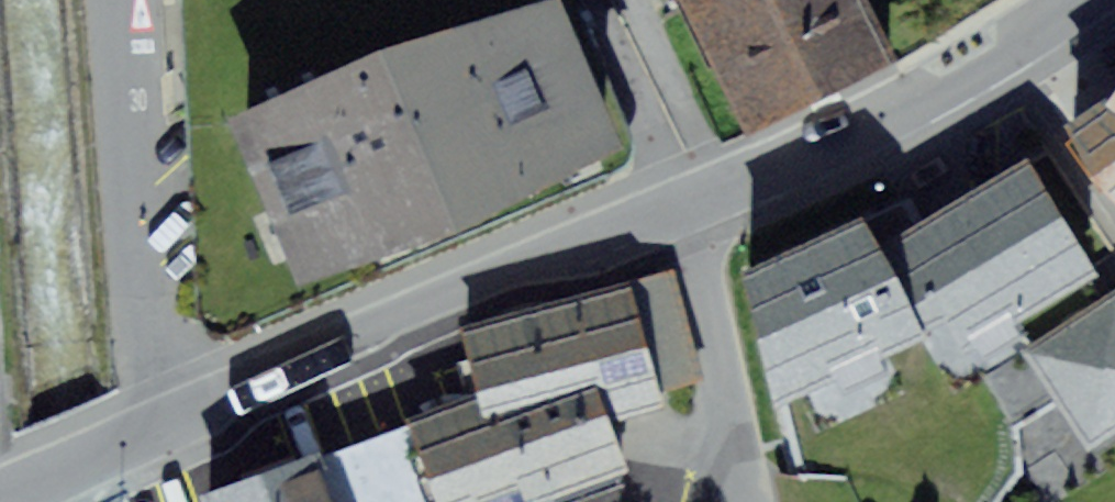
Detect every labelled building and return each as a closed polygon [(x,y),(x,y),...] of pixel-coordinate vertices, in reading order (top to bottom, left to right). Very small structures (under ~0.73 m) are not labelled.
[(744,129),(810,96),(891,56),(864,0),(680,0),(744,129)] [(249,123),(310,266),(373,240),(470,198),(560,160),(605,140),(550,12),(397,77),(391,63),(249,123)] [(1109,109),(1077,132),(1114,182),(1114,101),(1109,109)] [(938,327),(955,317),(978,353),(1101,275),(1030,165),(891,253),(938,327)] [(729,289),(784,403),(925,335),(870,221),(729,289)] [(674,274),(632,286),(664,395),(707,382),(674,274)] [(632,286),(465,336),(484,402),(587,361),(613,426),(669,409),(664,395),(632,286)] [(1085,435),(1114,415),(1114,293),(1092,308),(1029,349),(1085,435)] [(413,430),(442,501),(552,501),(631,470),(613,426),(587,361),(484,402),(413,430)]
